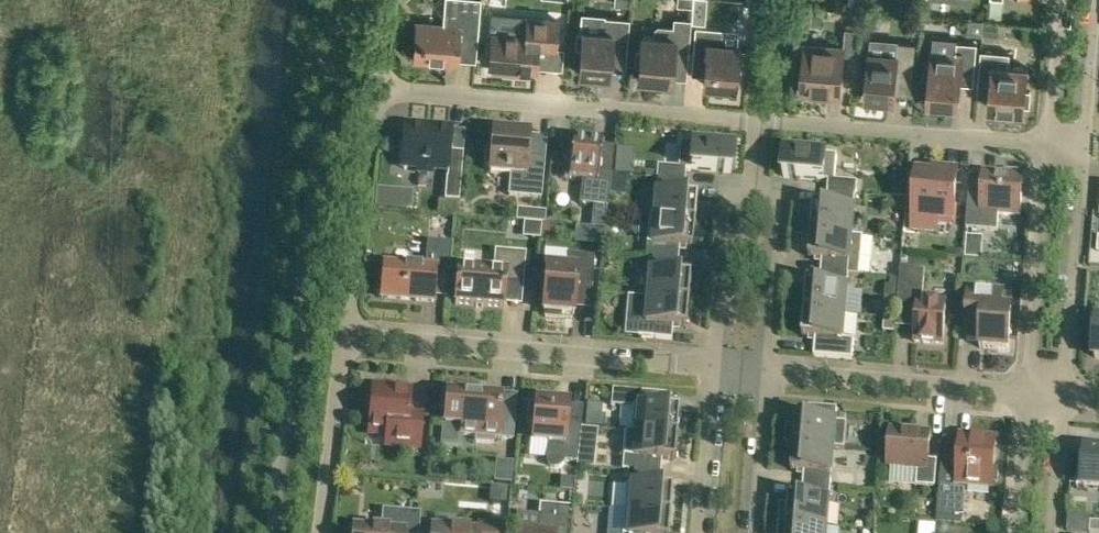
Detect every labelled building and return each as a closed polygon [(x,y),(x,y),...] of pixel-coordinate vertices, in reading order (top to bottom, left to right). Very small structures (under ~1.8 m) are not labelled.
[(457,59),(459,40),(477,41),(476,50),(475,50),(475,51),(476,51),(475,60),(474,59),(474,61),(475,61),(477,41),(480,0),(479,11),(473,10),(474,0),(445,0),(443,25),(416,23),(413,60),(457,64),(457,59)] [(692,13),(691,22),(704,23),(705,14),(692,13)] [(921,17),(906,16),(905,33),(919,35),(921,17)] [(611,50),(626,52),(629,19),(603,17),(602,32),(582,30),(582,33),(576,33),(575,48),(580,48),(578,74),(609,76),(611,50)] [(538,46),(556,47),(558,21),(526,18),(525,36),(491,33),(488,66),(492,67),(492,70),(494,73),(510,74),(513,72),(513,68),(536,70),(538,46)] [(672,57),(687,58),(691,20),(674,19),(673,28),(658,26),(655,29),(654,36),(641,35),(640,48),(636,51),(635,62),(638,65),(637,79),(670,81),(672,57)] [(968,33),(982,34),(983,20),(969,20),(968,33)] [(984,21),(983,35),(998,36),(999,22),(984,21)] [(706,54),(704,74),(703,84),(733,87),(735,70),(740,70),(742,50),(737,49),(737,45),(720,44),(721,29),(695,26),(693,53),(706,54)] [(805,45),(805,46),(801,93),(840,96),(844,54),(857,55),(859,29),(846,28),(844,48),(805,45)] [(959,106),(960,84),(961,75),(974,77),(977,43),(957,42),(956,55),(932,53),(928,104),(959,106)] [(895,101),(895,94),(897,77),(912,78),(915,44),(898,43),(897,55),(869,53),(866,99),(895,101)] [(992,78),(990,98),(989,109),(1024,112),(1025,106),(1029,106),(1030,92),(1026,91),(1028,68),(1009,66),(1010,53),(981,51),(979,76),(992,78)] [(448,170),(447,178),(445,199),(459,201),(463,152),(450,151),(452,128),(405,124),(403,145),(399,145),(398,159),(402,159),(401,165),(418,167),(418,170),(432,171),(432,168),(448,170)] [(529,134),(519,133),(494,131),(492,148),(487,147),(486,165),(491,165),(490,172),(511,174),(509,195),(541,197),(544,159),(527,158),(529,134)] [(599,165),(602,145),(602,141),(601,141),(574,138),(574,137),(573,137),(571,157),(567,157),(567,156),(566,156),(564,178),(565,178),(565,177),(582,179),(579,203),(608,206),(612,167),(599,165)] [(657,165),(656,178),(685,181),(686,167),(691,168),(691,169),(731,172),(733,145),(728,145),(728,140),(730,141),(730,139),(711,138),(711,139),(713,139),(712,144),(681,141),(679,166),(657,165)] [(807,147),(809,147),(809,146),(791,144),(790,146),(792,146),(792,150),(786,150),(784,177),(829,180),(828,193),(856,195),(858,181),(834,179),(836,154),(807,152),(807,147)] [(927,152),(926,152),(924,173),(910,172),(912,151),(911,151),(908,187),(907,198),(904,232),(919,233),(919,232),(905,231),(907,215),(914,215),(912,228),(936,230),(937,218),(950,219),(951,205),(954,205),(957,170),(934,168),(933,174),(925,173),(927,152)] [(982,197),(969,196),(966,228),(998,231),(999,213),(1020,215),(1023,175),(1019,175),(1019,172),(1006,171),(1005,174),(984,172),(982,197)] [(684,194),(685,181),(656,178),(656,179),(657,179),(654,217),(649,217),(649,218),(694,222),(697,196),(684,194)] [(898,187),(893,190),(893,197),(907,198),(908,187),(898,187)] [(814,205),(812,231),(852,235),(855,195),(856,195),(828,193),(826,206),(814,205)] [(692,247),(694,222),(649,218),(646,257),(679,260),(680,246),(692,247)] [(809,257),(816,258),(822,258),(821,272),(849,274),(852,235),(812,231),(809,257)] [(433,301),(434,296),(435,276),(449,277),(452,243),(427,241),(425,266),(384,262),(383,278),(378,278),(377,293),(382,293),(382,297),(433,301)] [(493,271),(478,270),(478,266),(461,264),(461,269),(458,268),(455,303),(503,307),(505,283),(523,285),(526,252),(495,249),(493,271)] [(576,287),(592,289),(594,256),(568,254),(567,267),(547,265),(544,311),(545,311),(545,316),(561,317),(562,312),(574,313),(576,287)] [(690,274),(684,274),(677,273),(679,260),(646,257),(651,258),(648,297),(688,300),(690,274)] [(916,318),(915,328),(914,341),(923,342),(923,343),(934,344),(934,343),(943,344),(947,302),(938,301),(938,300),(927,299),(927,300),(922,300),(925,269),(901,267),(897,316),(916,318)] [(807,284),(805,310),(845,313),(849,274),(821,272),(820,285),(807,284)] [(886,285),(885,296),(897,298),(899,280),(891,279),(890,286),(886,285)] [(965,336),(981,337),(980,348),(1008,350),(1012,309),(1002,308),(1003,291),(969,288),(965,336)] [(688,300),(648,297),(632,296),(632,309),(640,310),(638,336),(672,339),(673,325),(686,326),(688,300)] [(803,336),(809,337),(815,337),(814,356),(853,359),(855,339),(843,338),(845,313),(805,310),(803,336)] [(1098,358),(1098,318),(1093,317),(1093,315),(1092,315),(1089,350),(1090,350),(1091,349),(1096,349),(1095,357),(1098,358)] [(884,331),(895,332),(896,318),(885,317),(884,331)] [(368,432),(386,434),(385,444),(420,447),(423,415),(410,414),(412,390),(405,389),(405,387),(375,384),(375,387),(372,386),(371,398),(368,398),(364,401),(364,410),(367,414),(370,414),(368,432)] [(679,408),(673,408),(666,407),(667,394),(612,389),(611,405),(633,407),(631,430),(677,434),(679,408)] [(493,442),(494,437),(499,437),(502,397),(484,396),(485,392),(465,390),(465,394),(447,393),(444,424),(462,426),(461,434),(477,436),(476,441),(493,442)] [(530,440),(529,457),(546,458),(546,459),(547,459),(548,463),(551,466),(555,467),(559,467),(562,464),(564,460),(572,461),(577,461),(581,429),(566,427),(568,408),(568,405),(568,403),(565,403),(559,403),(537,401),(536,405),(532,405),(530,422),(535,422),(535,424),(534,440),(530,440)] [(796,418),(794,444),(834,448),(838,408),(810,406),(809,419),(796,418)] [(577,461),(577,465),(593,466),(597,429),(581,427),(581,429),(577,461)] [(675,460),(677,434),(631,430),(631,431),(636,432),(633,470),(628,470),(661,473),(662,459),(675,460)] [(931,434),(891,431),(888,466),(918,468),(916,485),(935,487),(937,460),(928,460),(931,434)] [(961,437),(961,439),(959,462),(942,461),(936,522),(962,525),(963,516),(964,516),(966,486),(992,488),(993,482),(997,483),(998,470),(994,469),(996,440),(992,439),(993,435),(980,434),(979,438),(961,437)] [(834,448),(794,444),(792,470),(804,471),(803,485),(831,487),(834,448)] [(1087,447),(1087,456),(1081,455),(1082,454),(1080,454),(1077,488),(1079,488),(1079,486),(1084,487),(1098,488),(1098,448),(1087,447)] [(495,460),(493,482),(511,483),(513,461),(495,460)] [(661,473),(628,470),(625,509),(670,513),(672,487),(660,486),(661,473)] [(789,497),(787,523),(828,526),(831,487),(803,485),(802,498),(789,497)] [(489,502),(506,504),(507,488),(490,487),(489,502)] [(572,506),(540,504),(537,530),(519,528),(519,532),(569,532),(572,506)] [(625,509),(623,532),(668,532),(670,513),(625,509)] [(381,528),(354,526),(353,532),(418,532),(420,513),(394,511),(393,529),(381,528)] [(1091,521),(1090,532),(1097,532),(1098,532),(1098,522),(1091,521)] [(828,526),(787,523),(787,532),(827,532),(828,526)] [(456,528),(433,526),(432,532),(498,532),(498,526),(480,524),(479,530),(456,528)] [(937,531),(938,532),(948,532),(949,532),(949,527),(946,524),(941,524),(937,526),(937,531)]
